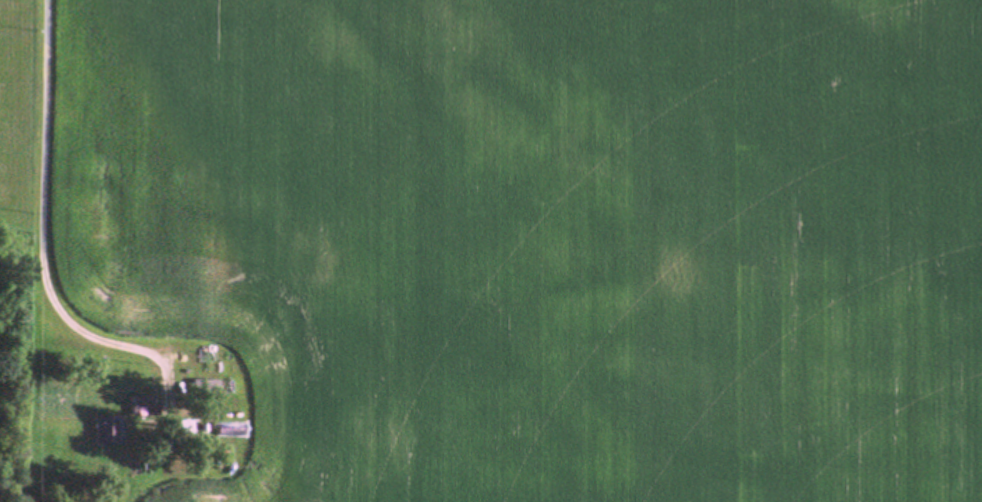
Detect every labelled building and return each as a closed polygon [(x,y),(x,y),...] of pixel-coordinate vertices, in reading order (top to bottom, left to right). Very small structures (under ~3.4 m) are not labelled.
[(135,418),(157,418),(157,395),(135,395),(135,418)] [(124,415),(97,415),(97,443),(124,443),(124,415)]
